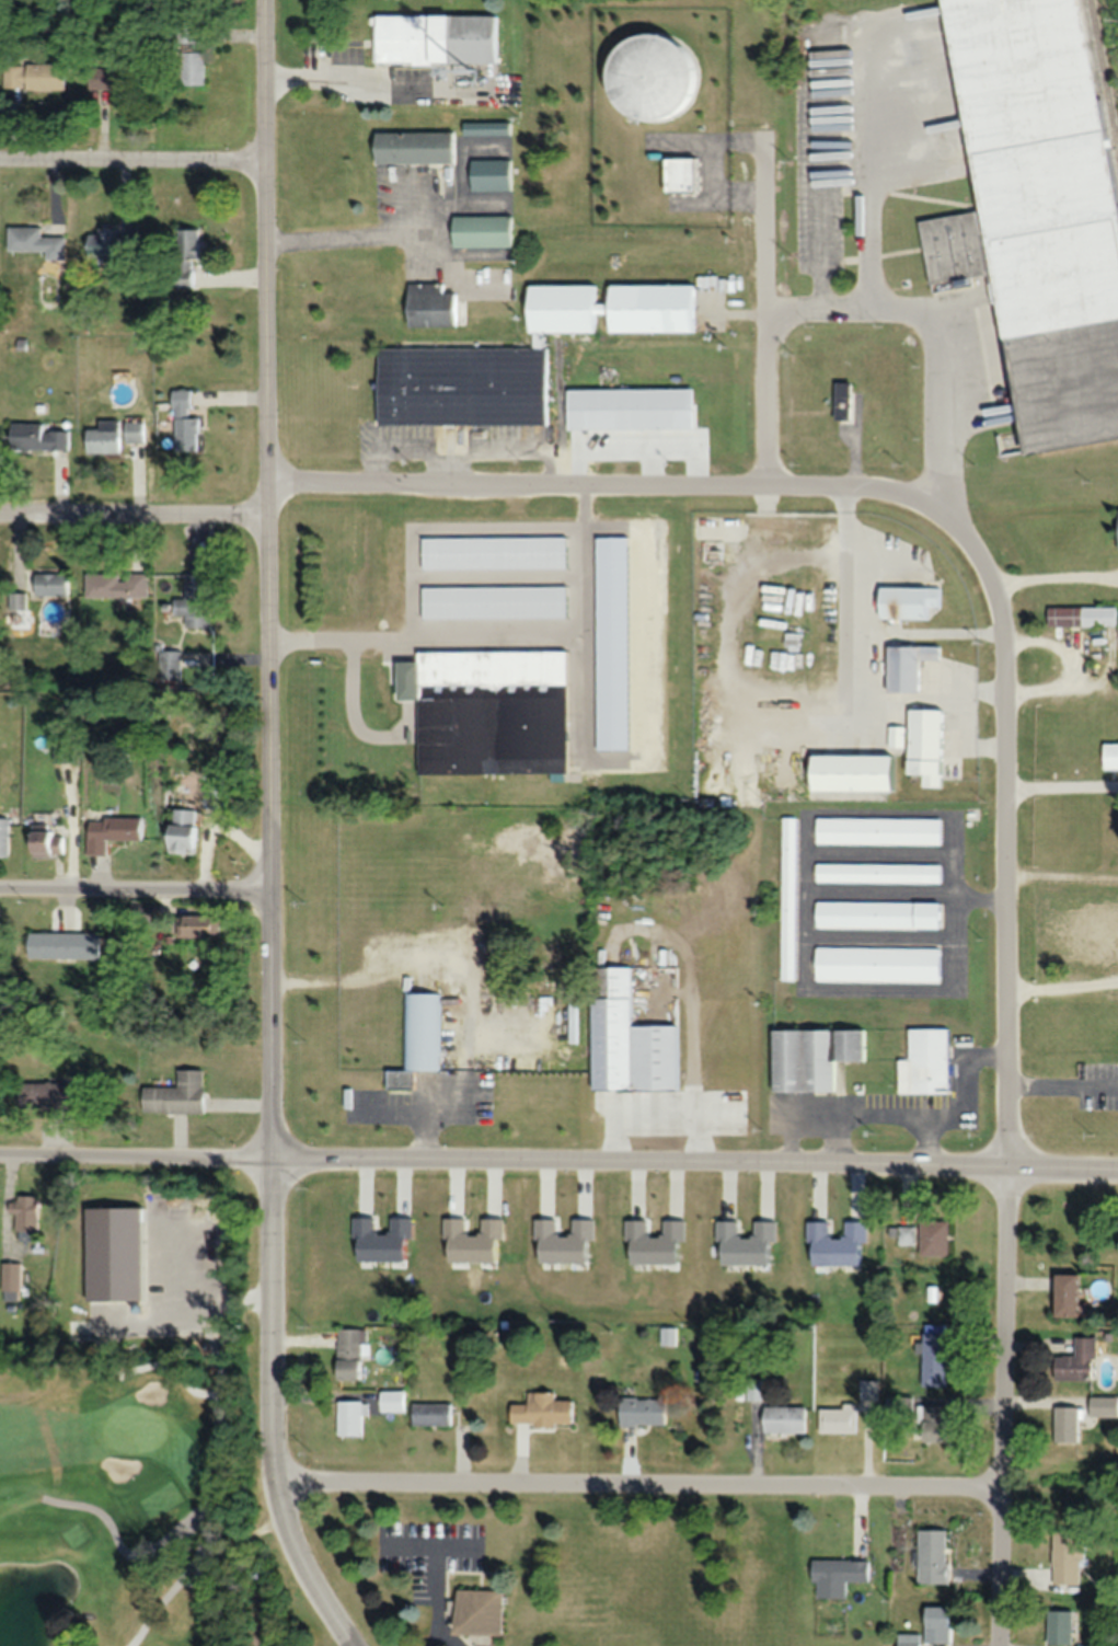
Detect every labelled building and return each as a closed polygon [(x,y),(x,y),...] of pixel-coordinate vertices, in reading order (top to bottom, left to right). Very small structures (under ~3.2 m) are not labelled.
[(1079,0),(940,0),(973,211),(916,220),(926,284),(989,273),(1017,453),(1117,437),(1117,246),(1079,0)] [(372,62),(494,62),(494,15),(372,14),(372,62)] [(178,84),(202,84),(202,49),(195,49),(195,24),(178,24),(178,84)] [(690,83),(682,94),(671,102),(659,106),(646,106),(633,102),(623,93),(615,82),(612,69),(613,56),(619,44),(629,34),(641,27),(654,25),(667,28),(679,35),(688,45),(692,57),(693,70),(690,83)] [(64,89),(64,63),(4,63),(4,89),(64,89)] [(87,64),(87,87),(139,87),(139,64),(87,64)] [(453,131),(372,131),(373,162),(453,162),(453,131)] [(468,189),(507,189),(507,159),(468,159),(468,189)] [(508,215),(450,215),(450,245),(508,245),(508,215)] [(7,251),(44,251),(44,258),(65,258),(65,236),(40,236),(40,226),(7,226),(7,251)] [(117,228),(96,227),(96,233),(85,233),(85,256),(133,257),(134,236),(117,236),(117,228)] [(175,287),(193,287),(193,258),(198,258),(198,229),(176,228),(175,287)] [(454,291),(441,291),(441,283),(405,283),(406,325),(454,325),(454,291)] [(376,424),(545,424),(545,347),(538,347),(538,332),(594,332),(594,314),(605,314),(605,332),(689,332),(689,284),(605,284),(605,302),(590,302),(590,284),(525,284),(525,332),(531,332),(531,347),(377,347),(376,424)] [(848,382),(832,381),(831,419),(848,419),(848,382)] [(689,388),(565,389),(565,429),(690,428),(689,388)] [(172,451),(196,451),(196,415),(191,415),(192,389),(172,389),(172,451)] [(97,419),(97,428),(85,428),(85,452),(120,452),(120,419),(97,419)] [(124,442),(144,442),(144,419),(124,419),(124,442)] [(69,450),(69,430),(44,430),(44,423),(10,422),(10,450),(69,450)] [(34,596),(67,596),(67,573),(34,573),(34,596)] [(147,573),(85,573),(85,597),(147,597),(147,573)] [(208,573),(183,573),(184,599),(173,599),(173,615),(184,615),(184,626),(208,626),(208,573)] [(876,619),(924,619),(924,607),(936,607),(936,587),(876,587),(876,619)] [(26,611),(26,592),(10,592),(10,611),(26,611)] [(1112,626),(1112,606),(1045,606),(1045,626),(1112,626)] [(884,691),(915,691),(915,657),(934,657),(934,647),(915,647),(915,646),(885,646),(884,691)] [(181,650),(158,650),(158,680),(181,680),(181,650)] [(417,652),(417,664),(400,664),(400,686),(416,686),(417,775),(567,774),(566,651),(417,652)] [(905,774),(919,774),(919,786),(938,786),(938,709),(905,709),(905,774)] [(886,746),(901,747),(902,726),(886,725),(886,746)] [(1101,769),(1117,769),(1117,742),(1101,742),(1101,769)] [(887,790),(887,755),(808,755),(808,790),(887,790)] [(793,979),(794,816),(780,816),(779,979),(793,979)] [(0,817),(0,856),(9,856),(9,817),(0,817)] [(106,854),(106,840),(143,839),(143,817),(87,818),(87,854),(106,854)] [(938,817),(815,817),(815,843),(938,843),(938,817)] [(195,824),(166,823),(165,852),(195,853),(195,824)] [(65,853),(65,833),(50,833),(50,824),(28,824),(28,853),(65,853)] [(938,863),(815,863),(815,881),(938,881),(938,863)] [(814,928),(936,928),(936,901),(815,901),(814,928)] [(153,905),(137,905),(137,920),(153,920),(153,905)] [(214,938),(214,916),(177,916),(177,938),(214,938)] [(100,934),(27,934),(27,961),(100,961),(100,934)] [(937,982),(937,947),(814,946),(814,981),(937,982)] [(589,1090),(674,1090),(674,1025),(628,1025),(628,967),(590,967),(589,1090)] [(438,1070),(438,994),(404,994),(403,1070),(438,1070)] [(897,1094),(946,1094),(946,1028),(907,1028),(907,1060),(897,1060),(897,1094)] [(862,1030),(770,1030),(770,1092),(832,1092),(832,1061),(862,1061),(862,1030)] [(176,1086),(140,1086),(140,1112),(201,1112),(201,1069),(176,1069),(176,1086)] [(88,1107),(88,1082),(16,1082),(16,1107),(88,1107)] [(143,1287),(89,1288),(88,1190),(142,1190),(143,1287)] [(36,1230),(36,1194),(13,1194),(13,1230),(36,1230)] [(946,1254),(946,1218),(918,1218),(918,1225),(897,1225),(897,1254),(946,1254)] [(21,1261),(1,1261),(1,1300),(21,1300),(21,1261)] [(1074,1272),(1052,1272),(1052,1315),(1074,1315),(1074,1272)] [(947,1385),(947,1323),(921,1323),(921,1385),(947,1385)] [(361,1379),(361,1327),(336,1327),(336,1379),(361,1379)] [(658,1345),(675,1345),(675,1327),(658,1327),(658,1345)] [(1052,1379),(1093,1379),(1093,1335),(1073,1335),(1073,1355),(1052,1355),(1052,1379)] [(877,1396),(877,1380),(859,1380),(859,1396),(877,1396)] [(403,1390),(379,1390),(379,1411),(403,1411),(403,1390)] [(508,1424),(569,1425),(570,1399),(552,1399),(552,1391),(524,1391),(524,1403),(508,1402),(508,1424)] [(1088,1415),(1117,1415),(1117,1396),(1088,1396),(1088,1415)] [(663,1425),(663,1397),(617,1397),(617,1425),(663,1425)] [(336,1400),(336,1435),(362,1435),(362,1400),(336,1400)] [(410,1424),(449,1424),(449,1402),(410,1402),(410,1424)] [(920,1440),(946,1440),(946,1404),(920,1404),(920,1440)] [(818,1431),(855,1431),(855,1405),(818,1405),(818,1431)] [(803,1406),(760,1406),(760,1431),(803,1431),(803,1406)] [(1076,1441),(1076,1406),(1052,1406),(1052,1441),(1076,1441)] [(945,1528),(916,1528),(916,1583),(945,1583),(945,1528)] [(1079,1530),(1051,1529),(1050,1583),(1079,1583),(1079,1530)] [(845,1598),(845,1581),(867,1581),(867,1558),(810,1558),(810,1598),(845,1598)] [(454,1615),(468,1615),(468,1590),(454,1590),(454,1615)] [(923,1642),(948,1642),(948,1606),(923,1606),(923,1642)] [(1045,1645),(1070,1645),(1070,1609),(1045,1609),(1045,1645)] [(918,1633),(896,1633),(896,1645),(918,1645),(918,1633)]
